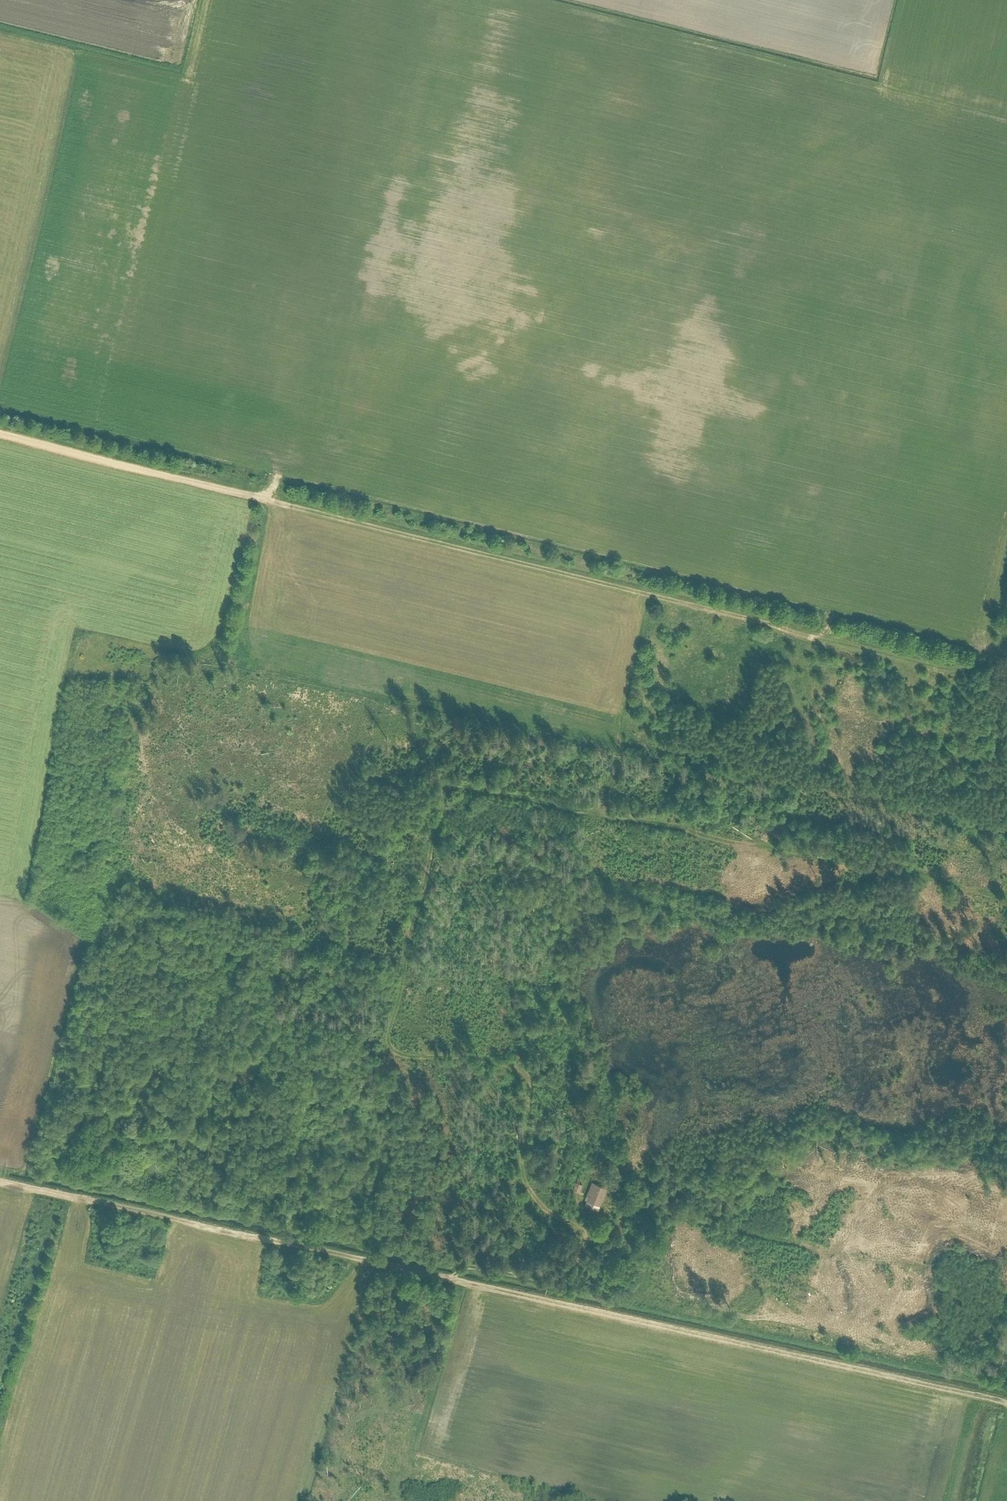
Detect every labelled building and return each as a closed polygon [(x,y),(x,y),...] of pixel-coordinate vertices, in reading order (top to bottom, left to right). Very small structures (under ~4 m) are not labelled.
[(587,1200),(601,1206),(608,1188),(593,1182),(590,1189),(587,1196),(587,1200)]
